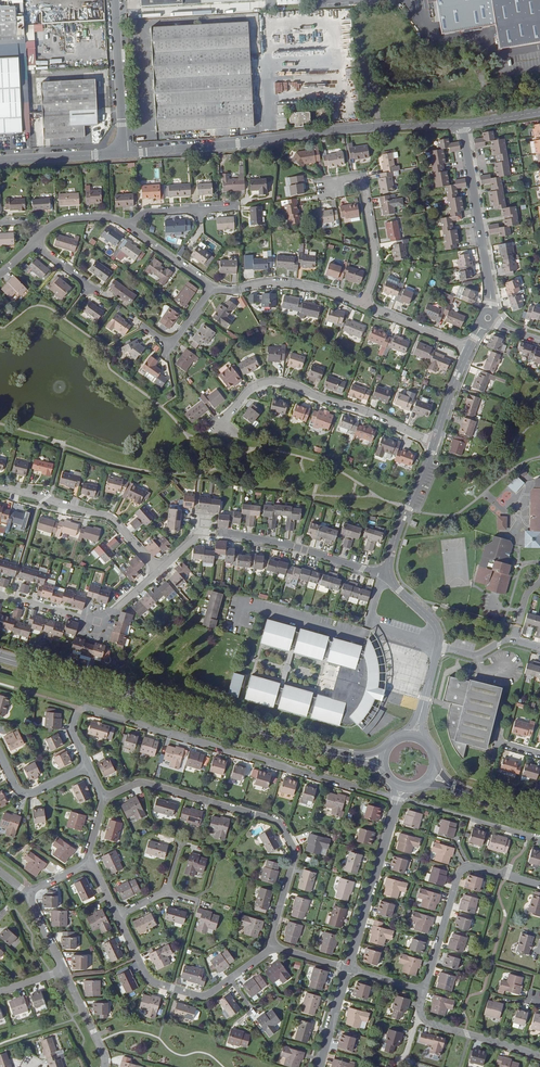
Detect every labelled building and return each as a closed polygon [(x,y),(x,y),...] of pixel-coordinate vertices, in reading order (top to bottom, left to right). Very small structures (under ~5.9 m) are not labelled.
[(54,0),(40,0),(41,12),(55,11),(54,0)] [(441,34),(494,25),(498,49),(539,41),(539,0),(435,0),(441,34)] [(0,8),(0,37),(17,36),(16,7),(0,8)] [(249,22),(151,28),(157,133),(254,127),(253,108),(249,22)] [(32,26),(25,26),(25,35),(26,51),(33,51),(32,26)] [(19,58),(23,133),(31,132),(27,70),(26,51),(26,43),(11,44),(0,45),(0,59),(19,58)] [(33,51),(26,51),(27,70),(34,70),(33,51)] [(0,59),(0,134),(23,133),(19,58),(0,59)] [(85,80),(41,83),(44,139),(86,137),(85,126),(98,126),(96,87),(96,82),(96,80),(85,80)] [(310,112),(290,113),(290,124),(295,124),(296,127),(303,127),(303,123),(311,123),(310,112)] [(483,139),(474,140),(475,148),(484,146),(484,143),(490,142),(494,141),(493,132),(482,133),(483,139)] [(494,141),(490,142),(491,149),(506,147),(505,139),(494,141)] [(451,148),(460,147),(459,143),(449,145),(448,140),(439,141),(441,150),(445,149),(451,148)] [(348,145),(349,149),(351,159),(355,159),(355,160),(369,158),(367,146),(353,148),(352,144),(348,145)] [(508,157),(506,147),(491,149),(492,156),(495,156),(495,159),(508,157)] [(446,156),(445,149),(441,150),(430,152),(431,159),(446,156)] [(321,160),(319,150),(315,151),(314,150),(297,153),(292,161),(303,167),(305,164),(316,162),(316,161),(321,160)] [(384,173),(393,172),(399,171),(399,166),(394,167),(392,153),(382,155),(385,170),(383,170),(384,173)] [(327,156),(324,157),(326,168),(329,167),(329,168),(345,165),(343,154),(327,156)] [(447,164),(446,156),(431,159),(433,170),(445,168),(445,164),(447,164)] [(510,169),(508,157),(495,159),(496,164),(493,164),(495,171),(510,169)] [(446,172),(445,168),(433,170),(435,181),(450,178),(449,172),(446,172)] [(511,176),(510,169),(495,171),(496,178),(502,177),(511,176)] [(393,177),(393,172),(384,173),(380,174),(381,178),(379,179),(380,185),(382,185),(383,193),(394,192),(392,177),(393,177)] [(245,190),(244,174),(238,175),(238,179),(229,180),(229,174),(223,175),(223,180),(224,191),(245,190)] [(305,184),(303,176),(290,178),(291,186),(289,186),(291,197),(304,195),(303,189),(303,184),(305,184)] [(503,186),(502,177),(496,178),(490,179),(481,181),(482,185),(490,183),(491,188),(503,186)] [(266,178),(250,179),(251,190),(258,190),(260,190),(260,194),(267,194),(266,178)] [(451,186),(450,178),(435,181),(436,188),(445,187),(451,186)] [(458,185),(451,186),(445,187),(447,195),(457,194),(456,189),(467,187),(466,183),(458,185)] [(212,184),(197,185),(198,196),(213,195),(212,184)] [(191,196),(191,185),(169,186),(170,197),(191,196)] [(90,186),(85,186),(86,204),(91,204),(91,203),(102,202),(101,190),(90,190),(90,186)] [(142,186),(142,199),(157,198),(157,200),(161,200),(160,186),(142,186)] [(505,197),(503,186),(491,188),(492,192),(489,193),(490,200),(505,197)] [(79,194),(59,195),(59,206),(80,205),(79,194)] [(457,194),(447,195),(449,207),(461,204),(460,198),(458,198),(457,194)] [(133,195),(115,195),(116,207),(134,206),(133,195)] [(390,200),(389,196),(380,197),(381,202),(384,216),(395,214),(393,200),(390,200)] [(505,197),(490,200),(491,207),(494,207),(495,210),(502,209),(507,208),(505,197)] [(10,199),(6,199),(7,210),(10,210),(11,210),(19,210),(19,212),(26,211),(25,199),(10,200),(10,199)] [(50,199),(33,200),(33,211),(51,210),(50,199)] [(298,204),(297,199),(288,200),(281,202),(282,205),(284,205),(284,206),(286,216),(287,216),(288,220),(289,219),(290,225),(300,223),(299,218),(300,218),(299,214),(298,214),(297,204),(298,204)] [(360,217),(358,204),(352,204),(352,206),(340,208),(342,218),(346,217),(346,219),(360,217)] [(463,212),(461,204),(449,207),(450,218),(461,216),(460,212),(463,212)] [(262,206),(251,207),(252,219),(254,219),(255,225),(264,224),(262,206)] [(507,220),(518,218),(516,207),(507,208),(502,209),(503,216),(506,216),(507,220)] [(339,219),(337,211),(333,211),(333,210),(325,211),(320,212),(322,224),(335,222),(334,220),(339,219)] [(461,220),(461,216),(450,218),(440,219),(441,228),(452,226),(451,221),(461,220)] [(234,218),(217,218),(218,230),(235,229),(234,218)] [(503,220),(504,227),(519,225),(518,218),(507,220),(503,220)] [(186,220),(165,221),(166,233),(186,232),(186,228),(189,228),(189,223),(186,223),(186,220)] [(397,241),(401,241),(398,221),(386,223),(388,239),(390,239),(391,242),(397,241)] [(453,231),(452,226),(441,228),(443,240),(456,237),(455,230),(453,231)] [(111,229),(107,227),(101,236),(112,244),(116,246),(120,241),(123,237),(111,229)] [(508,227),(489,230),(490,234),(498,232),(499,237),(510,236),(508,227)] [(0,234),(0,246),(15,245),(14,233),(0,234)] [(75,240),(58,235),(54,246),(75,252),(75,251),(78,242),(79,241),(75,240)] [(112,244),(101,236),(99,239),(110,247),(112,244)] [(456,237),(443,240),(445,251),(456,249),(455,245),(458,245),(456,237)] [(133,243),(126,238),(123,243),(119,248),(114,255),(121,261),(125,256),(128,258),(129,256),(135,261),(142,252),(132,244),(133,243)] [(407,259),(405,243),(409,243),(408,240),(401,241),(397,241),(398,244),(391,246),(392,249),(394,249),(396,261),(407,259)] [(299,260),(298,267),(302,267),(302,268),(307,268),(307,267),(315,268),(316,257),(317,256),(317,253),(315,252),(314,252),(310,252),(309,253),(309,256),(303,255),(303,253),(304,246),(300,245),(299,260)] [(202,249),(198,246),(191,256),(206,267),(213,257),(202,249)] [(502,253),(504,261),(514,259),(513,255),(515,255),(513,247),(500,249),(500,253),(502,253)] [(459,268),(460,268),(473,266),(472,262),(470,262),(468,254),(459,256),(459,259),(458,260),(459,268)] [(272,268),(272,257),(268,257),(266,259),(263,259),(253,259),(253,255),(245,256),(245,269),(254,269),(263,268),(263,270),(268,270),(268,268),(272,268)] [(298,267),(299,260),(295,259),(295,258),(277,256),(276,267),(287,268),(293,268),(293,271),(297,271),(298,267)] [(27,264),(23,269),(28,273),(31,270),(42,279),(43,277),(49,270),(36,258),(29,266),(27,264)] [(164,286),(173,273),(168,269),(166,271),(160,267),(162,264),(155,259),(146,271),(150,274),(151,272),(161,279),(159,282),(164,286)] [(514,263),(514,259),(504,261),(505,269),(503,269),(504,273),(506,273),(513,271),(517,271),(516,263),(514,263)] [(112,273),(97,261),(90,271),(106,282),(112,273)] [(229,261),(221,261),(220,273),(237,274),(237,261),(229,261)] [(342,279),(344,274),(346,269),(329,263),(326,275),(334,277),(338,279),(338,278),(342,279)] [(365,272),(346,266),(346,269),(344,274),(347,275),(346,278),(361,283),(365,272)] [(473,270),(473,266),(460,268),(460,272),(459,272),(460,280),(472,278),(471,271),(473,270)] [(9,283),(2,289),(10,298),(17,292),(21,296),(27,289),(14,276),(8,282),(9,283)] [(55,279),(50,285),(52,286),(50,289),(62,299),(72,288),(59,278),(57,280),(55,279)] [(508,295),(516,292),(520,291),(519,287),(521,287),(518,279),(507,283),(509,291),(507,291),(508,295)] [(132,292),(115,280),(110,287),(113,289),(111,292),(125,302),(127,300),(132,303),(137,296),(132,292)] [(393,295),(397,297),(399,293),(401,287),(397,286),(398,285),(387,281),(383,291),(393,296),(393,295)] [(195,293),(185,286),(175,300),(186,309),(188,305),(187,304),(195,293)] [(462,300),(474,305),(475,301),(473,300),(476,292),(465,288),(465,289),(462,296),(463,296),(462,300)] [(402,295),(399,293),(397,297),(395,301),(399,302),(400,300),(404,302),(409,304),(414,294),(404,290),(402,295)] [(516,292),(508,295),(512,307),(514,311),(522,308),(520,304),(523,303),(520,295),(518,296),(516,292)] [(275,308),(275,295),(268,295),(267,296),(262,296),(262,307),(275,308)] [(238,299),(243,308),(248,305),(243,296),(238,299)] [(301,312),(303,304),(299,303),(300,300),(289,298),(290,297),(284,296),(282,308),(301,312)] [(236,307),(229,301),(224,308),(222,306),(217,313),(213,319),(227,328),(232,321),(226,318),(230,312),(231,313),(236,307)] [(104,312),(90,302),(84,311),(98,321),(104,312)] [(303,304),(301,312),(305,313),(305,315),(318,318),(321,307),(316,305),(316,306),(308,304),(308,303),(303,302),(303,304)] [(441,310),(428,304),(423,314),(431,317),(437,319),(436,321),(440,323),(444,312),(445,309),(442,308),(441,310)] [(164,317),(168,311),(170,308),(167,306),(165,305),(164,307),(165,309),(162,316),(164,317)] [(451,306),(447,305),(445,309),(444,312),(448,314),(445,321),(461,328),(466,317),(450,310),(451,306)] [(539,320),(539,316),(539,309),(534,307),(534,308),(530,307),(526,319),(530,320),(531,317),(539,320)] [(180,315),(170,308),(164,317),(159,323),(169,330),(180,315)] [(342,324),(346,313),(341,311),(341,313),(337,312),(330,310),(326,321),(338,324),(338,323),(342,324)] [(125,320),(116,314),(107,327),(111,330),(113,327),(121,333),(123,331),(126,333),(132,326),(125,321),(125,320)] [(351,322),(347,321),(343,331),(361,338),(366,327),(351,321),(351,322)] [(215,333),(203,325),(193,340),(194,341),(199,345),(200,345),(203,341),(207,344),(215,333)] [(391,338),(387,336),(388,334),(383,333),(379,331),(380,329),(373,326),(368,339),(382,346),(382,347),(386,349),(387,346),(391,338)] [(489,340),(487,347),(501,352),(503,344),(502,343),(504,337),(504,335),(495,332),(495,334),(494,334),(493,339),(490,338),(489,340)] [(391,338),(387,346),(405,354),(410,343),(403,340),(398,338),(399,336),(395,335),(393,339),(391,338)] [(140,337),(121,348),(125,354),(128,352),(133,355),(132,357),(136,360),(137,359),(138,359),(145,348),(141,345),(143,343),(142,342),(139,343),(138,341),(140,339),(140,337)] [(199,345),(194,341),(190,345),(196,349),(199,345)] [(435,352),(435,351),(430,349),(431,347),(419,342),(414,354),(431,361),(435,352)] [(521,343),(519,351),(523,352),(522,354),(530,357),(533,347),(521,343)] [(285,361),(286,345),(282,345),(282,348),(268,347),(267,353),(269,353),(268,361),(272,362),(272,360),(281,360),(285,361)] [(536,351),(537,348),(533,347),(529,359),(533,360),(532,361),(539,364),(539,352),(536,351)] [(180,360),(188,350),(186,349),(179,360),(180,360)] [(197,356),(188,350),(180,360),(179,360),(176,365),(185,372),(197,356)] [(435,352),(431,361),(428,369),(436,372),(438,367),(447,371),(451,361),(438,355),(439,354),(435,352)] [(492,352),(490,356),(488,360),(487,360),(484,368),(494,372),(498,364),(499,365),(501,360),(502,356),(492,352)] [(302,369),(306,358),(292,353),(288,366),(295,369),(295,367),(302,369)] [(158,362),(151,356),(142,368),(148,372),(157,379),(155,381),(154,382),(162,387),(167,380),(160,374),(162,371),(155,366),(158,362)] [(260,367),(255,357),(243,363),(243,364),(239,366),(244,375),(248,373),(248,374),(252,372),(252,371),(260,367)] [(320,381),(325,370),(312,365),(308,376),(317,379),(316,380),(320,381)] [(232,367),(232,366),(219,376),(229,388),(233,385),(234,387),(243,380),(238,374),(232,367)] [(491,375),(483,371),(482,375),(479,374),(477,378),(476,378),(472,388),(484,392),(491,375)] [(157,379),(148,372),(145,376),(154,382),(155,381),(157,379)] [(340,381),(328,376),(324,387),(336,391),(340,381)] [(340,381),(336,391),(342,393),(346,383),(340,381)] [(368,400),(371,391),(353,384),(348,396),(356,399),(356,397),(362,400),(363,399),(368,400)] [(388,403),(392,392),(376,386),(372,399),(376,400),(376,399),(388,403)] [(204,394),(200,397),(202,401),(208,408),(212,405),(214,407),(224,399),(217,390),(207,398),(204,394)] [(410,408),(413,399),(399,394),(395,404),(402,407),(406,408),(406,407),(410,408)] [(465,410),(464,414),(474,418),(481,398),(469,394),(464,410),(465,410)] [(285,414),(288,403),(283,402),(278,401),(278,399),(274,398),(271,411),(285,414)] [(420,401),(417,400),(413,411),(416,412),(415,414),(420,415),(420,413),(429,417),(433,406),(427,404),(420,401)] [(210,410),(208,408),(202,401),(185,414),(192,422),(201,416),(210,410)] [(259,414),(261,411),(252,404),(250,406),(251,407),(244,417),(252,424),(259,415),(259,414)] [(306,422),(311,409),(308,408),(307,409),(300,406),(297,405),(292,416),(306,422)] [(319,412),(315,411),(309,426),(318,429),(319,427),(328,430),(334,416),(330,414),(331,413),(324,410),(324,412),(319,410),(319,412)] [(359,425),(359,423),(355,421),(355,419),(351,418),(351,419),(343,416),(339,426),(341,426),(349,429),(356,432),(359,425)] [(477,422),(465,418),(462,425),(464,426),(461,434),(471,437),(477,422)] [(359,425),(356,432),(355,435),(372,442),(376,432),(368,429),(369,428),(363,425),(362,427),(359,425)] [(469,440),(456,436),(455,439),(452,448),(450,452),(461,456),(466,443),(468,444),(469,440)] [(399,450),(401,442),(397,441),(397,442),(383,437),(378,449),(378,448),(375,455),(382,458),(385,452),(396,456),(399,450)] [(399,450),(396,456),(395,460),(412,466),(416,455),(411,453),(403,450),(403,451),(399,450)] [(55,465),(35,460),(32,469),(36,469),(35,470),(42,472),(45,473),(45,475),(51,476),(52,470),(53,467),(54,468),(55,465)] [(29,464),(15,461),(13,472),(18,473),(20,474),(19,475),(26,477),(29,464)] [(79,487),(82,477),(74,475),(63,472),(60,484),(75,487),(75,486),(79,487)] [(509,486),(516,493),(525,483),(517,476),(509,486)] [(121,491),(125,492),(130,482),(124,481),(124,480),(114,477),(113,480),(109,479),(106,487),(116,490),(116,492),(120,493),(121,491)] [(536,478),(536,488),(532,488),(531,531),(526,531),(526,548),(539,548),(539,478),(536,478)] [(133,484),(130,482),(125,492),(124,495),(127,496),(135,500),(134,502),(140,504),(146,492),(133,485),(133,484)] [(98,487),(84,483),(81,493),(85,494),(85,495),(95,497),(98,487)] [(184,494),(184,506),(187,506),(187,507),(190,508),(194,508),(195,495),(184,494)] [(202,509),(209,510),(210,499),(211,497),(200,496),(199,508),(202,508),(202,509)] [(221,501),(210,499),(209,510),(209,512),(216,513),(217,512),(220,512),(221,501)] [(246,526),(250,526),(252,505),(243,504),(242,513),(242,514),(247,515),(246,526)] [(144,505),(135,513),(141,519),(150,511),(144,505)] [(252,505),(250,526),(254,527),(255,515),(260,516),(261,507),(252,505)] [(265,505),(264,516),(269,517),(268,528),(272,528),(274,506),(265,505)] [(277,515),(282,516),(283,506),(274,505),(274,506),(272,528),(276,529),(277,515)] [(8,521),(11,511),(3,508),(4,507),(0,506),(0,518),(8,521)] [(283,506),(282,516),(288,516),(286,530),(290,530),(293,508),(293,507),(283,506)] [(302,509),(293,508),(290,530),(294,531),(295,519),(301,520),(302,509)] [(180,510),(169,509),(168,519),(181,520),(182,513),(180,513),(180,510)] [(15,512),(11,511),(8,521),(7,525),(11,526),(12,522),(22,525),(21,530),(25,531),(30,513),(26,512),(25,515),(21,513),(15,511),(15,512)] [(150,511),(141,519),(144,522),(147,526),(151,522),(156,518),(150,511)] [(242,514),(242,513),(230,512),(230,516),(229,521),(233,521),(233,523),(241,524),(242,514)] [(230,516),(219,514),(218,528),(228,529),(229,521),(230,516)] [(52,532),(56,533),(59,524),(55,523),(55,521),(41,517),(37,529),(52,533),(52,532)] [(130,524),(133,527),(139,521),(136,518),(130,524)] [(181,520),(168,519),(167,530),(178,531),(178,528),(180,528),(181,520)] [(64,523),(60,521),(59,524),(56,533),(61,534),(61,532),(76,536),(79,525),(70,523),(65,521),(64,523)] [(142,524),(139,521),(133,527),(135,530),(142,524)] [(312,538),(316,540),(321,526),(311,523),(309,533),(314,535),(312,538)] [(345,523),(341,534),(347,535),(343,546),(347,548),(351,537),(354,526),(345,523)] [(330,528),(321,526),(316,540),(321,541),(322,537),(327,539),(330,528)] [(351,537),(350,540),(347,548),(351,549),(354,538),(359,540),(363,529),(354,526),(351,537)] [(101,532),(86,527),(85,530),(81,529),(79,537),(98,542),(101,532)] [(331,540),(336,541),(339,531),(330,528),(327,539),(325,542),(330,544),(331,540)] [(365,549),(369,550),(375,531),(366,528),(363,537),(369,539),(365,549)] [(383,533),(375,531),(369,550),(373,552),(376,541),(381,542),(384,533),(383,533)] [(163,536),(155,543),(161,550),(163,552),(172,545),(163,536)] [(511,541),(494,536),(493,542),(486,546),(476,582),(488,585),(487,589),(506,594),(511,576),(508,575),(511,565),(508,565),(513,546),(511,541)] [(114,538),(106,545),(109,548),(111,547),(117,541),(114,538)] [(117,541),(111,547),(114,550),(120,544),(117,541)] [(153,557),(161,550),(155,543),(153,541),(145,548),(153,557)] [(219,542),(216,542),(215,552),(215,554),(225,555),(226,548),(227,542),(219,541),(219,542)] [(94,550),(100,556),(109,548),(106,545),(103,542),(94,550)] [(193,558),(203,560),(205,547),(198,546),(198,547),(195,547),(193,558)] [(115,555),(109,548),(100,556),(106,563),(111,559),(115,555)] [(225,562),(234,563),(235,553),(236,549),(226,548),(225,555),(225,562)] [(215,554),(215,552),(212,551),(212,550),(204,549),(203,560),(203,563),(214,564),(215,554)] [(237,566),(244,567),(246,556),(239,555),(239,554),(235,553),(234,563),(238,563),(237,566)] [(256,554),(256,556),(255,565),(254,569),(263,570),(265,557),(259,556),(260,554),(256,554)] [(246,556),(244,567),(251,568),(251,564),(255,565),(256,556),(252,555),(252,557),(246,556)] [(137,556),(129,563),(131,565),(137,572),(145,565),(137,556)] [(274,561),(270,560),(267,570),(268,570),(275,572),(276,572),(280,559),(276,557),(274,561)] [(280,573),(286,575),(289,564),(284,562),(284,560),(280,559),(276,572),(276,573),(279,574),(280,573)] [(8,575),(11,563),(2,560),(0,569),(0,572),(8,575)] [(191,571),(183,562),(177,566),(175,569),(177,572),(183,578),(191,571)] [(19,565),(11,563),(8,575),(15,577),(19,565)] [(115,564),(112,567),(118,574),(121,571),(115,564)] [(139,574),(137,572),(131,565),(127,569),(123,573),(127,577),(131,581),(139,574)] [(19,578),(28,580),(31,569),(23,566),(19,578)] [(298,584),(299,579),(302,570),(291,566),(286,581),(298,584)] [(299,579),(308,581),(313,567),(308,566),(307,570),(302,568),(302,570),(299,579)] [(313,567),(308,581),(317,584),(317,583),(320,576),(320,574),(315,572),(316,569),(313,567)] [(28,580),(36,583),(39,571),(31,569),(28,580)] [(36,583),(44,585),(45,583),(48,574),(39,571),(36,583)] [(183,578),(177,572),(169,579),(177,588),(185,581),(183,578)] [(325,588),(329,589),(334,574),(330,572),(328,576),(324,575),(323,577),(320,576),(317,583),(321,584),(321,585),(325,586),(325,588)] [(334,574),(329,589),(333,590),(333,589),(338,590),(342,580),(337,579),(338,575),(334,574)] [(341,594),(350,597),(354,583),(350,581),(349,585),(344,584),(341,594)] [(174,591),(166,582),(159,589),(164,595),(167,598),(174,591)] [(55,586),(45,583),(44,585),(44,587),(41,596),(45,597),(48,598),(48,597),(52,598),(55,586)] [(350,597),(359,599),(362,589),(357,588),(358,584),(354,583),(350,597)] [(101,587),(91,584),(87,596),(97,599),(100,590),(101,587)] [(62,601),(64,592),(62,592),(63,589),(55,586),(52,598),(51,601),(61,604),(62,601)] [(156,602),(164,595),(159,589),(156,586),(153,589),(148,593),(156,602)] [(362,589),(359,599),(368,602),(373,588),(368,587),(367,591),(362,589)] [(65,589),(64,592),(62,601),(72,604),(75,595),(75,592),(65,589)] [(110,593),(100,590),(97,599),(97,602),(107,605),(110,593)] [(213,591),(210,600),(221,603),(224,594),(213,591)] [(156,602),(148,593),(140,600),(148,609),(156,602)] [(87,598),(75,595),(72,604),(71,606),(83,610),(87,598)] [(148,609),(140,600),(132,607),(140,617),(148,609)] [(218,612),(221,603),(210,600),(208,609),(218,612)] [(216,620),(218,612),(208,609),(205,617),(216,620)] [(122,612),(119,622),(128,624),(130,625),(133,615),(122,612)] [(534,625),(537,616),(528,613),(525,623),(534,625)] [(3,628),(13,631),(15,621),(16,620),(6,616),(3,628)] [(43,618),(35,616),(33,624),(32,626),(31,629),(42,632),(42,630),(45,619),(43,619),(43,618)] [(218,620),(216,620),(205,617),(203,625),(215,628),(218,620)] [(45,619),(42,630),(52,634),(56,622),(45,619)] [(296,627),(268,619),(261,644),(289,652),(290,648),(294,649),(293,653),(322,661),(323,657),(328,658),(332,642),(328,641),(329,637),(300,629),(299,633),(295,632),(296,627)] [(66,626),(64,632),(76,635),(79,624),(67,620),(66,626)] [(20,636),(24,624),(15,621),(13,631),(12,633),(20,636)] [(119,622),(116,621),(113,632),(115,632),(125,635),(128,624),(119,622)] [(62,638),(64,632),(66,626),(63,625),(63,624),(56,622),(52,634),(52,635),(62,638)] [(29,638),(31,629),(32,626),(24,624),(20,636),(29,638)] [(333,638),(332,642),(328,658),(326,662),(340,666),(331,698),(318,694),(316,698),(312,697),(313,693),(284,685),(283,689),(279,688),(280,684),(252,676),(245,700),(273,708),(274,704),(279,705),(277,709),(306,717),(307,713),(312,714),(311,718),(339,727),(340,723),(343,723),(348,725),(353,724),(357,726),(362,731),(368,724),(371,722),(372,720),(374,718),(375,715),(377,712),(380,706),(382,702),(383,699),(384,695),(385,691),(386,684),(386,679),(386,675),(386,670),(385,666),(384,661),(383,656),(382,650),(380,647),(378,643),(375,637),(371,631),(369,639),(368,639),(365,652),(361,650),(362,646),(353,644),(333,638)] [(125,635),(115,632),(112,643),(124,646),(127,636),(125,635)] [(85,643),(85,640),(75,637),(72,649),(82,652),(85,643)] [(95,646),(85,643),(82,652),(81,655),(92,658),(92,655),(95,646)] [(96,643),(95,646),(92,655),(102,658),(106,646),(96,643)] [(294,649),(290,648),(289,652),(280,684),(279,688),(283,689),(284,685),(293,653),(294,649)] [(525,673),(534,676),(538,662),(534,661),(533,665),(528,663),(525,673)] [(331,688),(337,667),(326,664),(320,685),(331,688)] [(234,673),(228,695),(238,698),(244,676),(234,673)] [(451,674),(445,698),(452,700),(451,703),(464,707),(472,680),(451,674)] [(502,688),(472,680),(464,707),(451,703),(451,706),(451,708),(450,710),(450,713),(450,715),(450,718),(450,721),(450,723),(450,727),(450,729),(450,732),(451,734),(452,739),(453,745),(455,750),(457,752),(460,755),(462,757),(463,758),(467,741),(486,746),(502,688)] [(3,717),(8,699),(0,696),(0,716),(3,717)] [(61,715),(47,714),(46,730),(60,731),(61,715)] [(532,736),(536,723),(531,721),(530,724),(516,720),(512,732),(517,733),(527,736),(527,735),(532,736)] [(111,730),(111,729),(91,723),(88,732),(108,738),(109,736),(113,737),(115,731),(111,730)] [(25,747),(18,734),(14,736),(13,735),(4,740),(10,754),(25,747)] [(138,737),(131,735),(130,736),(127,735),(127,737),(123,736),(121,743),(125,744),(124,747),(135,750),(138,737)] [(43,742),(49,754),(61,748),(55,736),(43,742)] [(154,742),(154,741),(144,738),(140,752),(155,757),(159,743),(154,742)] [(185,750),(176,747),(176,749),(168,746),(164,759),(171,762),(170,767),(179,770),(183,757),(186,758),(188,751),(184,750),(185,750)] [(59,770),(72,764),(70,759),(71,759),(66,749),(53,756),(59,770)] [(200,755),(200,754),(189,751),(185,766),(201,770),(205,756),(200,755)] [(96,762),(97,764),(103,777),(116,771),(113,766),(112,764),(115,763),(113,757),(110,758),(109,758),(105,760),(103,761),(102,759),(96,762)] [(210,771),(223,775),(227,762),(214,758),(210,771)] [(519,775),(522,767),(518,766),(519,763),(510,760),(510,761),(504,759),(501,769),(519,775)] [(41,778),(35,765),(22,771),(28,784),(41,778)] [(526,765),(523,776),(537,780),(539,770),(539,767),(537,766),(536,767),(526,765)] [(243,781),(246,768),(242,767),(242,768),(235,766),(231,778),(243,781)] [(272,774),(265,772),(265,773),(259,771),(255,785),(268,788),(272,774)] [(300,785),(297,784),(297,783),(284,779),(280,792),(294,796),(294,795),(295,789),(298,790),(300,785)] [(89,799),(86,792),(87,791),(83,783),(64,792),(68,800),(73,798),(77,805),(89,799)] [(315,796),(317,789),(313,788),(312,789),(306,787),(301,803),(307,805),(308,801),(313,802),(313,801),(315,796)] [(8,803),(2,791),(0,792),(0,807),(8,803)] [(341,795),(340,798),(338,797),(338,796),(329,793),(325,807),(333,809),(331,814),(340,817),(341,816),(343,816),(344,812),(342,812),(344,804),(348,805),(350,798),(346,797),(341,795)] [(136,797),(132,799),(132,801),(122,806),(128,818),(136,814),(139,820),(146,816),(136,797)] [(176,805),(158,800),(154,811),(172,817),(176,805)] [(378,822),(382,809),(370,806),(368,805),(364,818),(378,822)] [(46,823),(44,810),(40,810),(40,809),(32,810),(35,824),(46,823)] [(187,823),(200,826),(203,813),(191,809),(191,811),(184,809),(181,820),(187,822),(187,823)] [(418,830),(422,815),(409,811),(407,816),(407,815),(404,825),(418,830)] [(81,832),(83,827),(84,828),(86,817),(71,813),(67,828),(81,832)] [(13,815),(12,817),(5,814),(0,827),(7,830),(5,836),(14,839),(21,819),(13,815)] [(224,841),(230,821),(225,819),(224,821),(213,817),(209,831),(218,833),(217,839),(224,841)] [(452,839),(455,829),(454,829),(455,824),(441,820),(437,834),(452,839)] [(110,821),(105,839),(117,842),(122,824),(110,821)] [(361,829),(357,842),(371,846),(375,833),(361,829)] [(481,845),(485,832),(472,829),(468,841),(481,845)] [(279,847),(271,830),(259,836),(269,853),(279,847)] [(330,840),(310,834),(307,843),(309,843),(307,851),(320,855),(322,848),(327,850),(330,840)] [(410,854),(412,847),(418,849),(420,840),(401,834),(398,842),(400,843),(397,851),(410,854)] [(487,848),(502,852),(503,851),(506,852),(509,840),(506,839),(506,838),(496,835),(496,836),(491,835),(487,848)] [(69,858),(71,859),(76,851),(58,839),(53,847),(58,851),(54,857),(65,865),(69,858)] [(165,859),(168,847),(150,842),(146,853),(165,859)] [(451,857),(453,849),(433,843),(430,852),(436,853),(434,860),(447,864),(449,857),(451,857)] [(532,847),(528,862),(539,866),(539,849),(532,847)] [(121,862),(115,851),(102,857),(108,869),(109,868),(112,874),(123,869),(120,863),(121,862)] [(47,865),(29,853),(24,860),(28,864),(24,870),(36,878),(40,872),(41,873),(47,865)] [(203,873),(207,860),(196,856),(196,855),(191,853),(185,874),(193,876),(195,870),(203,873)] [(357,874),(362,856),(350,853),(345,871),(357,874)] [(390,870),(404,874),(408,861),(394,857),(390,870)] [(275,883),(279,871),(277,871),(279,864),(268,861),(266,868),(265,867),(261,880),(264,880),(264,882),(274,885),(275,883)] [(443,886),(445,876),(446,872),(432,868),(428,882),(443,886)] [(311,892),(316,874),(304,870),(299,888),(311,892)] [(482,876),(474,874),(473,876),(469,875),(465,887),(478,891),(482,879),(481,878),(482,876)] [(347,901),(350,894),(351,895),(354,882),(341,878),(337,891),(338,891),(336,898),(347,901)] [(384,895),(397,899),(400,892),(405,893),(407,884),(387,878),(385,887),(386,887),(384,895)] [(86,879),(75,884),(83,901),(94,896),(86,879)] [(123,900),(134,895),(134,893),(140,891),(135,880),(129,883),(128,882),(117,887),(123,900)] [(261,889),(256,907),(258,907),(267,910),(272,892),(261,889)] [(421,907),(434,911),(436,904),(438,904),(440,895),(420,889),(417,898),(423,900),(421,907)] [(536,891),(535,895),(534,894),(528,913),(532,914),(531,915),(536,917),(537,916),(539,917),(539,893),(536,891)] [(58,892),(48,892),(48,896),(43,896),(43,904),(44,904),(44,908),(58,908),(58,892)] [(471,897),(467,896),(464,895),(463,899),(462,899),(459,909),(473,913),(478,899),(477,898),(477,896),(471,894),(471,897)] [(303,920),(305,913),(307,913),(310,901),(296,897),(293,909),(294,909),(292,916),(303,920)] [(395,905),(381,901),(377,914),(391,918),(395,905)] [(341,928),(346,910),(334,906),(329,924),(341,928)] [(183,925),(187,913),(168,908),(165,920),(183,925)] [(209,913),(209,912),(198,908),(198,909),(196,916),(202,918),(198,931),(206,933),(207,928),(216,930),(220,916),(209,913)] [(111,929),(102,910),(97,912),(98,914),(87,919),(93,931),(102,927),(104,932),(111,929)] [(67,927),(67,911),(51,911),(51,922),(53,922),(52,927),(67,927)] [(414,930),(427,934),(430,926),(431,927),(434,918),(413,912),(411,921),(416,923),(414,930)] [(151,914),(133,922),(139,933),(156,925),(151,914)] [(258,938),(261,926),(262,927),(264,922),(243,916),(241,923),(247,925),(244,934),(258,938)] [(455,927),(468,930),(471,920),(457,916),(455,923),(456,923),(455,927)] [(373,926),(371,934),(373,935),(370,943),(383,946),(386,939),(391,941),(394,932),(381,928),(383,923),(375,920),(374,926),(373,926)] [(285,941),(296,945),(298,938),(299,938),(303,926),(289,922),(285,934),(287,935),(285,941)] [(10,946),(17,937),(7,929),(5,932),(4,932),(0,937),(10,946)] [(63,937),(62,937),(62,945),(63,945),(63,949),(76,948),(76,937),(73,937),(73,932),(63,932),(63,937)] [(332,955),(334,948),(335,949),(338,936),(325,932),(321,944),(322,945),(320,952),(332,955)] [(453,933),(451,938),(448,948),(462,952),(467,937),(453,933)] [(529,955),(531,949),(532,949),(533,945),(531,945),(534,936),(522,933),(517,951),(520,952),(520,953),(525,955),(525,954),(529,955)] [(422,953),(423,950),(425,950),(427,943),(423,942),(424,939),(414,936),(413,939),(409,949),(422,953)] [(123,957),(115,940),(104,945),(112,962),(123,957)] [(168,945),(149,955),(151,960),(153,959),(158,969),(170,964),(166,955),(172,952),(168,945)] [(363,962),(377,966),(381,953),(367,949),(363,962)] [(234,961),(227,951),(222,955),(221,954),(211,962),(219,973),(230,966),(229,965),(234,961)] [(422,960),(401,954),(398,963),(404,965),(402,973),(415,976),(418,969),(419,969),(422,960)] [(457,969),(460,959),(459,958),(460,956),(452,954),(451,956),(448,955),(447,955),(446,958),(445,958),(443,965),(457,969)] [(87,970),(87,956),(72,956),(72,970),(87,970)] [(291,978),(278,961),(274,964),(275,965),(265,972),(273,984),(281,978),(284,983),(291,978)] [(188,981),(200,985),(204,986),(206,979),(202,977),(204,971),(191,967),(191,969),(185,967),(181,978),(188,980),(188,981)] [(138,988),(129,971),(127,968),(118,972),(119,975),(119,976),(127,993),(138,988)] [(328,972),(314,968),(311,980),(312,980),(310,987),(321,991),(323,984),(324,984),(328,972)] [(451,991),(456,977),(455,977),(455,974),(445,971),(444,973),(441,973),(438,982),(439,982),(438,987),(451,991)] [(510,974),(507,981),(502,980),(499,988),(500,989),(499,991),(504,993),(505,990),(520,995),(522,986),(520,986),(523,978),(510,974)] [(259,975),(254,979),(253,978),(243,985),(251,997),(262,990),(261,989),(267,985),(259,975)] [(86,997),(100,997),(100,981),(85,981),(85,992),(86,992),(86,997)] [(357,983),(353,995),(367,999),(370,987),(357,983)] [(45,1005),(41,991),(33,994),(34,995),(30,996),(35,1008),(45,1005)] [(303,1013),(314,1016),(316,1009),(317,1009),(321,997),(307,993),(303,1005),(305,1006),(303,1013)] [(219,1002),(230,1017),(240,1010),(229,994),(219,1002)] [(161,998),(156,997),(155,999),(144,995),(140,1008),(149,1011),(147,1017),(155,1019),(161,998)] [(408,1007),(410,1000),(396,995),(392,1009),(394,1009),(392,1017),(400,1020),(402,1012),(405,1013),(407,1007),(408,1007)] [(444,1016),(446,1009),(452,1010),(454,1001),(434,995),(431,1004),(433,1005),(431,1012),(444,1016)] [(13,1016),(28,1011),(24,997),(13,1000),(14,1001),(9,1003),(13,1016)] [(484,1014),(499,1019),(503,1004),(493,1001),(493,1002),(488,1000),(484,1014)] [(177,1004),(172,1002),(169,1013),(174,1015),(177,1004)] [(107,1015),(108,1015),(108,1004),(93,1003),(93,1011),(94,1011),(94,1015),(100,1015),(100,1019),(107,1019),(107,1015)] [(196,1009),(178,1003),(177,1004),(174,1015),(192,1021),(193,1020),(195,1010),(196,1009)] [(369,1014),(349,1008),(347,1016),(349,1017),(346,1025),(359,1028),(361,1021),(367,1023),(369,1014)] [(524,1026),(528,1013),(517,1009),(513,1022),(524,1026)] [(270,1037),(276,1032),(273,1028),(280,1022),(272,1011),(263,1018),(262,1016),(257,1019),(270,1037)] [(539,1031),(539,1015),(535,1013),(531,1028),(539,1031)] [(307,1042),(313,1024),(301,1021),(296,1039),(307,1042)] [(393,1054),(395,1046),(398,1047),(400,1040),(401,1041),(403,1034),(389,1029),(385,1043),(387,1044),(385,1052),(393,1054)] [(240,1045),(247,1047),(250,1036),(243,1034),(244,1033),(232,1030),(228,1043),(240,1046),(240,1045)] [(338,1048),(351,1052),(355,1038),(342,1034),(338,1048)] [(434,1037),(428,1035),(428,1036),(421,1034),(419,1042),(432,1046),(429,1054),(440,1057),(445,1039),(435,1036),(434,1037)] [(47,1059),(48,1059),(56,1056),(55,1053),(56,1052),(51,1038),(41,1042),(47,1059)] [(300,1062),(301,1062),(304,1053),(284,1047),(281,1057),(286,1058),(284,1065),(289,1066),(298,1066),(300,1062)] [(482,1066),(486,1053),(473,1049),(469,1062),(482,1066)] [(6,1054),(0,1056),(0,1066),(11,1066),(6,1054)] [(56,1056),(48,1059),(51,1066),(63,1066),(60,1059),(58,1060),(57,1056),(56,1056)] [(122,1062),(140,1066),(129,1064),(130,1059),(123,1057),(122,1062)] [(519,1065),(511,1062),(512,1060),(503,1058),(500,1066),(518,1066),(519,1065)]
